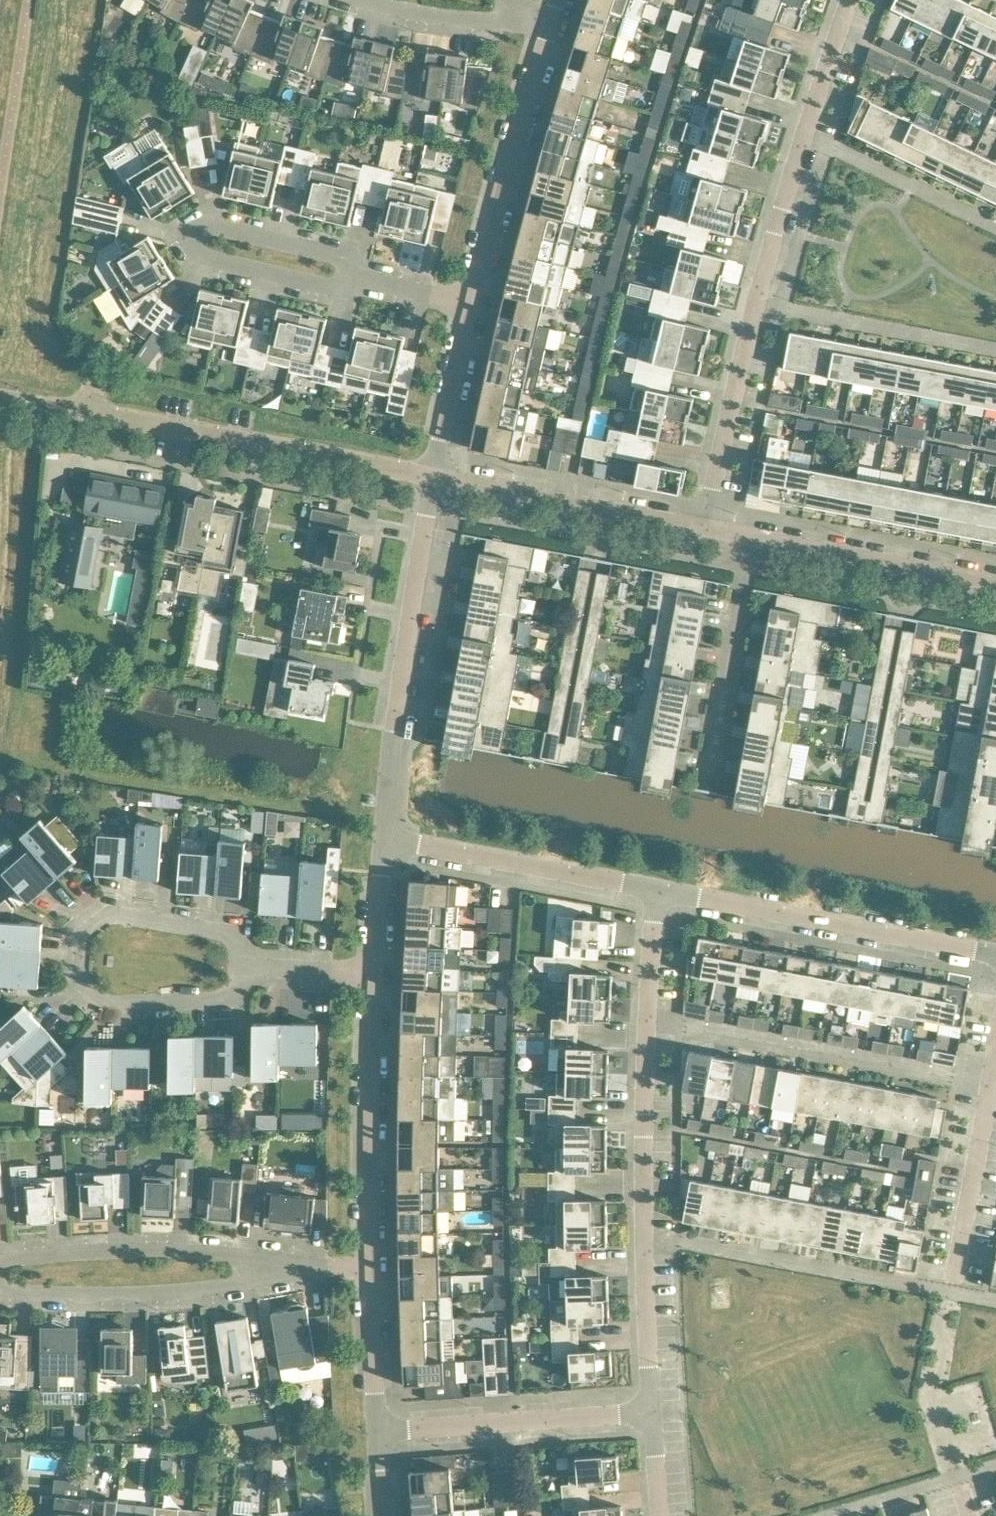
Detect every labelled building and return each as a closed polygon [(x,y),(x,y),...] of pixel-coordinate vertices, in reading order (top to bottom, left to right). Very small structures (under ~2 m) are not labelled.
[(163,7),(161,11),(180,21),(191,0),(151,0),(163,7)] [(217,34),(233,0),(191,0),(180,21),(198,31),(200,27),(217,34)] [(251,54),(266,18),(250,12),(255,2),(251,0),(233,0),(217,34),(218,35),(234,42),(232,46),(251,54)] [(588,4),(626,16),(641,21),(648,1),(646,0),(645,0),(589,0),(588,4)] [(700,0),(689,0),(687,6),(697,9),(700,0)] [(723,17),(734,21),(762,31),(766,19),(774,22),(799,30),(804,15),(802,14),(804,7),(784,0),(745,0),(742,9),(730,5),(727,6),(723,17)] [(911,18),(920,0),(895,0),(892,8),(891,8),(911,18)] [(911,18),(932,29),(946,0),(920,0),(911,18)] [(932,29),(952,39),(970,3),(963,0),(946,0),(932,29)] [(970,3),(952,39),(954,40),(954,38),(974,48),(990,13),(978,7),(977,9),(970,5),(972,1),(971,1),(970,3)] [(582,23),(581,25),(619,37),(635,42),(641,21),(626,16),(588,4),(584,18),(582,23)] [(994,58),(995,54),(995,18),(991,15),(993,11),(992,11),(990,13),(974,48),(994,58)] [(289,64),(290,64),(305,21),(285,14),(281,24),(266,18),(251,54),(271,62),(272,58),(289,64)] [(762,31),(734,21),(723,17),(719,30),(745,39),(738,61),(781,75),(783,69),(785,69),(791,54),(758,43),(762,31)] [(683,20),(678,33),(688,36),(692,23),(683,20)] [(305,21),(290,64),(307,70),(306,74),(326,80),(337,43),(321,38),(324,27),(305,21)] [(581,25),(575,45),(613,57),(619,37),(581,25)] [(684,49),(688,36),(678,33),(674,46),(684,49)] [(364,85),(365,86),(376,41),(355,36),(353,47),(337,43),(326,80),(346,86),(347,81),(364,85)] [(885,38),(881,46),(896,53),(900,45),(885,38)] [(376,41),(365,86),(366,86),(383,90),(382,94),(403,98),(410,60),(393,57),(396,46),(376,41)] [(575,45),(568,66),(606,77),(613,57),(575,45)] [(914,52),(900,45),(896,53),(910,60),(914,52)] [(891,75),(894,69),(898,61),(871,48),(866,63),(891,75)] [(442,100),(448,54),(428,52),(426,63),(410,60),(403,98),(423,102),(424,97),(442,100)] [(460,107),(480,109),(491,70),(490,70),(467,68),(469,57),(448,54),(442,100),(461,102),(460,107)] [(125,56),(121,66),(132,70),(136,60),(125,56)] [(926,58),(922,66),(937,73),(941,65),(926,58)] [(669,60),(665,73),(675,76),(679,63),(669,60)] [(715,78),(711,91),(740,100),(744,88),(776,98),(781,83),(779,82),(781,75),(738,61),(731,83),(715,78)] [(898,61),(894,69),(910,77),(914,68),(898,61)] [(955,72),(941,65),(937,73),(951,80),(955,72)] [(568,66),(562,87),(600,98),(613,102),(613,100),(619,81),(606,77),(568,66)] [(192,88),(197,77),(183,71),(178,82),(192,88)] [(916,80),(930,87),(934,78),(920,71),(916,80)] [(204,72),(200,82),(214,89),(219,79),(204,72)] [(671,89),(675,76),(665,73),(661,86),(671,89)] [(949,85),(934,78),(930,87),(945,93),(949,85)] [(967,78),(963,86),(978,93),(982,85),(967,78)] [(982,85),(978,93),(992,100),(995,92),(995,91),(982,85)] [(562,87),(555,107),(594,118),(600,98),(562,87)] [(702,126),(759,144),(761,137),(764,138),(768,122),(736,111),(740,100),(711,91),(707,103),(709,104),(702,126)] [(957,99),(971,106),(975,98),(961,91),(957,99)] [(867,145),(875,149),(893,111),(857,94),(849,118),(854,121),(848,131),(868,141),(867,145)] [(990,105),(975,98),(971,106),(986,113),(990,105)] [(657,100),(652,113),(662,116),(666,103),(657,100)] [(555,107),(550,126),(549,128),(588,139),(594,118),(555,107)] [(895,158),(896,158),(914,121),(893,111),(875,149),(884,153),(885,149),(897,155),(895,158)] [(658,129),(662,116),(652,113),(648,126),(658,129)] [(916,168),(934,131),(914,121),(896,158),(904,163),(906,159),(917,165),(916,168)] [(191,168),(205,166),(198,125),(185,127),(191,168)] [(198,125),(205,166),(218,163),(214,134),(200,137),(198,125)] [(694,148),(690,160),(718,168),(722,157),(755,167),(760,151),(757,150),(759,144),(702,126),(695,148),(694,148)] [(155,128),(134,141),(143,155),(174,206),(195,193),(164,142),(155,128)] [(544,147),(543,149),(590,161),(595,141),(588,139),(549,128),(545,141),(544,147)] [(926,169),(938,174),(954,141),(934,131),(916,168),(925,172),(926,169)] [(435,143),(437,134),(425,132),(424,141),(435,143)] [(454,136),(452,145),(468,149),(471,140),(454,136)] [(644,140),(640,154),(650,156),(654,143),(644,140)] [(223,195),(247,201),(259,155),(260,147),(236,141),(223,195)] [(947,179),(958,184),(975,151),(954,141),(938,174),(938,175),(936,178),(945,182),(947,179)] [(280,174),(294,177),(301,148),(286,145),(282,160),(259,155),(247,201),(272,207),(280,174)] [(301,214),(325,220),(337,172),(313,167),(316,151),(301,148),(294,177),(309,181),(301,214)] [(543,149),(537,170),(588,183),(594,163),(590,161),(543,149)] [(626,150),(622,162),(636,166),(639,154),(626,150)] [(975,151),(958,184),(957,188),(966,192),(967,189),(979,194),(977,198),(978,198),(995,161),(975,151)] [(153,219),(174,206),(143,155),(137,154),(117,167),(125,181),(128,179),(153,219)] [(646,169),(650,156),(640,154),(637,166),(646,169)] [(690,160),(686,173),(694,176),(688,198),(739,212),(741,205),(743,206),(748,190),(723,183),(715,181),(718,168),(690,160)] [(357,192),(372,196),(379,166),(364,162),(363,166),(339,161),(337,172),(325,220),(349,226),(357,192)] [(995,161),(978,198),(986,202),(988,199),(995,202),(995,161)] [(379,233),(403,238),(416,184),(392,177),(394,170),(379,166),(372,196),(387,199),(379,233)] [(532,189),(532,190),(585,205),(586,205),(592,184),(588,183),(537,170),(534,183),(532,189)] [(632,184),(629,194),(639,197),(642,184),(632,181),(632,184)] [(433,219),(449,223),(456,194),(416,184),(403,238),(427,244),(433,219)] [(526,209),(526,211),(580,225),(585,205),(532,190),(528,204),(526,209)] [(633,217),(639,197),(629,194),(625,207),(623,214),(633,217)] [(125,207),(96,200),(77,196),(75,209),(122,221),(125,207)] [(656,227),(670,231),(699,239),(702,226),(735,236),(739,220),(737,219),(739,212),(695,200),(688,198),(681,220),(660,214),(656,227)] [(75,209),(73,223),(90,227),(118,234),(122,221),(75,209)] [(526,211),(520,232),(575,246),(580,225),(526,211)] [(621,221),(618,235),(627,237),(631,224),(621,221)] [(682,248),(676,270),(720,282),(722,275),(724,275),(728,259),(695,251),(699,239),(670,231),(666,244),(682,248)] [(520,232),(515,253),(567,266),(569,267),(575,246),(520,232)] [(624,250),(627,237),(618,235),(614,248),(624,250)] [(121,282),(162,257),(149,236),(124,251),(117,239),(116,240),(117,242),(101,251),(97,269),(109,289),(108,290),(121,282)] [(632,246),(630,253),(638,255),(640,248),(632,246)] [(510,272),(510,274),(548,284),(562,287),(567,266),(515,253),(512,267),(510,272)] [(152,303),(147,295),(175,278),(162,257),(121,282),(108,290),(133,330),(152,303)] [(610,262),(607,276),(617,278),(620,265),(610,262)] [(655,288),(651,301),(680,309),(683,296),(716,305),(721,289),(718,288),(720,282),(676,270),(665,267),(659,290),(655,288)] [(510,274),(506,288),(505,295),(543,304),(557,307),(562,287),(548,284),(510,274)] [(611,298),(617,278),(607,276),(603,289),(601,296),(611,298)] [(641,290),(640,297),(651,299),(653,288),(647,287),(641,290)] [(212,348),(214,341),(225,295),(201,289),(188,343),(212,348)] [(249,300),(225,295),(214,341),(238,346),(234,362),(249,366),(256,337),(241,333),(249,300)] [(505,295),(500,314),(499,316),(538,325),(543,304),(505,295)] [(601,296),(596,317),(606,319),(609,306),(611,298),(601,296)] [(154,331),(171,307),(160,299),(143,323),(154,331)] [(651,339),(702,351),(704,344),(707,345),(710,329),(677,321),(680,309),(651,301),(648,314),(656,316),(651,339)] [(182,315),(171,307),(154,331),(165,339),(182,315)] [(271,341),(256,337),(249,366),(264,369),(266,361),(290,367),(303,313),(279,307),(271,341)] [(303,313),(290,367),(289,371),(313,377),(312,380),(327,384),(334,356),(319,352),(327,319),(303,313)] [(495,335),(495,337),(534,346),(545,348),(550,327),(538,325),(499,316),(496,330),(495,335)] [(603,332),(606,319),(596,317),(593,330),(603,332)] [(142,323),(136,332),(147,340),(153,331),(142,323)] [(327,384),(342,388),(366,393),(367,389),(381,332),(357,326),(349,359),(334,356),(327,384)] [(405,337),(381,332),(367,389),(391,395),(387,411),(404,415),(420,341),(412,374),(397,371),(405,337)] [(782,368),(807,373),(814,333),(813,338),(805,336),(805,335),(791,332),(786,355),(784,367),(782,367),(782,368)] [(815,334),(814,333),(807,373),(829,377),(837,338),(836,337),(836,340),(822,338),(822,339),(814,338),(815,334)] [(490,358),(529,367),(540,370),(545,348),(534,346),(495,337),(490,358)] [(701,358),(702,351),(651,339),(641,337),(637,357),(627,355),(623,370),(635,372),(663,379),(666,367),(699,375),(703,359),(701,358)] [(829,377),(852,381),(859,342),(858,342),(858,344),(845,342),(844,343),(837,342),(837,338),(829,377)] [(860,342),(859,342),(852,381),(873,385),(880,349),(867,346),(867,348),(859,346),(860,342)] [(590,344),(587,358),(597,360),(600,347),(590,344)] [(873,385),(896,390),(903,353),(889,350),(889,352),(881,350),(882,346),(881,346),(880,349),(873,385)] [(903,350),(903,353),(896,390),(919,394),(926,354),(925,357),(912,355),(912,356),(904,355),(905,350),(903,350)] [(919,394),(940,398),(947,361),(934,359),(934,360),(926,359),(927,355),(926,354),(919,394)] [(485,378),(485,380),(524,388),(535,390),(540,370),(529,367),(490,358),(487,372),(485,378)] [(587,358),(582,378),(592,380),(597,360),(587,358)] [(948,361),(947,361),(940,398),(964,402),(971,363),(970,366),(957,363),(956,365),(949,363),(949,359),(948,359),(948,361)] [(972,363),(971,363),(964,402),(986,407),(994,367),(993,367),(992,370),(979,367),(979,369),(971,367),(972,363)] [(995,408),(995,372),(993,372),(994,367),(986,407),(995,408)] [(630,409),(642,411),(686,421),(688,414),(690,415),(694,399),(660,391),(663,379),(635,372),(632,385),(635,386),(630,409)] [(582,378),(577,399),(587,401),(592,380),(582,378)] [(485,380),(481,399),(480,401),(520,408),(524,388),(485,380)] [(768,406),(799,412),(802,399),(771,392),(768,406)] [(584,414),(587,401),(577,399),(574,412),(584,414)] [(476,420),(476,422),(515,429),(525,431),(529,410),(520,408),(480,401),(478,414),(476,420)] [(808,404),(806,413),(822,416),(824,407),(808,404)] [(839,410),(824,407),(822,416),(838,419),(839,410)] [(610,428),(607,441),(647,450),(650,438),(684,445),(687,429),(685,428),(686,421),(642,411),(637,434),(610,428)] [(767,412),(764,425),(773,427),(775,414),(767,412)] [(853,413),(851,422),(867,425),(868,416),(853,413)] [(576,454),(581,431),(583,421),(560,416),(557,426),(569,429),(564,452),(576,454)] [(884,419),(868,416),(867,425),(882,428),(884,419)] [(798,418),(796,427),(812,430),(814,421),(798,418)] [(472,442),(470,449),(479,451),(510,457),(519,459),(525,431),(515,429),(476,422),(472,442)] [(835,434),(836,425),(821,422),(819,431),(835,434)] [(895,433),(911,436),(912,427),(897,424),(896,430),(895,433)] [(553,450),(564,452),(569,429),(557,426),(553,450)] [(912,427),(911,436),(927,439),(927,436),(928,430),(912,427)] [(848,437),(864,440),(866,431),(850,428),(848,437)] [(941,439),(956,442),(958,433),(942,430),(941,439)] [(881,434),(866,431),(864,440),(880,443),(881,434)] [(893,442),(909,445),(911,436),(895,433),(894,436),(893,442)] [(974,436),(958,433),(956,442),(972,445),(974,436)] [(927,439),(911,436),(909,445),(925,448),(926,442),(927,439)] [(586,437),(582,456),(607,461),(609,455),(640,462),(635,485),(679,494),(681,486),(683,486),(686,470),(645,462),(647,450),(607,441),(586,437)] [(995,449),(995,440),(987,438),(985,447),(995,449)] [(938,454),(953,456),(955,448),(939,445),(938,454)] [(755,458),(750,484),(761,486),(759,497),(774,499),(773,503),(782,505),(790,464),(792,451),(769,446),(766,460),(765,460),(755,458)] [(971,451),(955,448),(953,456),(969,459),(971,451)] [(995,464),(995,455),(984,453),(983,462),(995,464)] [(804,509),(812,469),(790,464),(782,505),(791,507),(792,503),(804,505),(804,509)] [(814,507),(827,509),(834,473),(812,469),(804,509),(814,511),(814,507)] [(837,511),(849,514),(856,477),(834,473),(827,509),(826,513),(836,515),(837,511)] [(72,522),(62,575),(87,579),(96,532),(103,533),(134,539),(138,521),(158,525),(165,490),(126,483),(126,480),(114,477),(114,480),(92,476),(83,524),(72,522)] [(859,516),(872,518),(879,481),(856,477),(849,514),(848,518),(858,520),(859,516)] [(879,481),(872,518),(871,522),(881,524),(881,520),(894,522),(901,486),(879,481)] [(916,530),(924,490),(901,486),(894,522),(893,526),(903,528),(904,524),(916,526),(916,530)] [(938,535),(939,535),(946,494),(924,490),(916,530),(926,532),(926,528),(939,531),(938,535)] [(178,589),(199,593),(216,504),(217,498),(198,494),(197,500),(186,498),(178,540),(166,538),(162,560),(183,564),(178,589)] [(960,539),(961,539),(969,498),(946,494),(939,535),(948,536),(949,533),(961,535),(960,539)] [(983,543),(984,543),(992,503),(969,498),(961,539),(970,541),(971,537),(984,539),(983,543)] [(992,503),(984,543),(993,545),(993,541),(995,541),(995,503),(992,503)] [(241,509),(216,504),(199,593),(216,596),(221,571),(244,575),(250,545),(238,543),(245,509),(241,509)] [(271,508),(258,506),(253,530),(267,532),(271,508)] [(357,560),(360,546),(362,534),(356,533),(348,531),(351,515),(313,508),(310,525),(321,527),(317,543),(328,545),(324,565),(355,571),(357,564),(359,564),(360,561),(357,560)] [(487,538),(487,539),(485,553),(480,552),(478,566),(477,567),(479,568),(482,568),(506,573),(505,579),(521,582),(521,583),(524,584),(527,568),(531,569),(535,549),(536,549),(536,548),(536,547),(504,541),(487,538)] [(138,549),(134,567),(138,568),(156,571),(160,553),(138,549)] [(247,566),(244,580),(245,580),(256,583),(259,568),(247,566)] [(477,571),(475,579),(475,581),(473,589),(473,591),(471,601),(471,602),(472,603),(475,603),(499,608),(498,614),(514,617),(514,618),(518,618),(522,598),(518,597),(521,583),(521,582),(505,579),(506,573),(482,568),(479,568),(477,567),(477,568),(477,571)] [(579,569),(575,592),(587,595),(592,571),(579,569)] [(689,576),(655,570),(654,570),(648,605),(648,606),(659,609),(660,608),(676,611),(677,605),(701,609),(704,610),(706,610),(706,609),(709,595),(704,594),(707,580),(707,579),(689,576)] [(598,572),(593,596),(606,598),(610,575),(610,574),(598,572)] [(304,637),(339,643),(343,622),(337,620),(338,613),(345,614),(348,596),(302,587),(293,635),(304,637)] [(769,621),(769,622),(770,622),(773,623),(797,627),(796,634),(816,638),(818,623),(837,627),(840,607),(841,605),(827,602),(796,596),(778,593),(778,594),(776,608),(771,607),(769,621)] [(467,624),(466,625),(464,636),(464,637),(466,637),(469,638),(493,642),(492,649),(511,652),(515,633),(512,632),(514,618),(514,617),(498,614),(499,608),(475,603),(472,603),(471,602),(471,603),(470,605),(469,614),(468,616),(467,624)] [(703,624),(703,623),(705,615),(706,611),(706,610),(704,610),(701,609),(677,605),(676,611),(660,608),(659,609),(657,623),(653,623),(649,643),(653,644),(653,643),(669,646),(671,639),(695,644),(698,645),(699,645),(699,644),(701,634),(702,632),(703,624)] [(571,610),(568,627),(581,629),(584,612),(571,610)] [(590,613),(587,631),(599,633),(602,616),(590,613)] [(916,632),(915,637),(929,640),(932,624),(932,623),(918,620),(916,632)] [(762,656),(762,657),(764,657),(766,658),(790,662),(789,669),(806,672),(817,674),(824,639),(816,638),(796,634),(797,627),(773,623),(770,622),(769,622),(768,623),(768,627),(766,634),(766,636),(764,644),(764,646),(762,656)] [(885,626),(880,650),(893,652),(897,629),(885,626)] [(875,628),(873,639),(881,641),(883,629),(875,628)] [(903,630),(899,653),(911,656),(915,637),(916,632),(915,632),(903,630)] [(975,653),(979,653),(976,669),(979,670),(980,669),(995,671),(995,634),(978,631),(978,633),(975,653)] [(293,635),(291,646),(301,648),(304,637),(293,635)] [(235,636),(232,649),(236,650),(236,651),(274,659),(277,644),(235,636)] [(458,671),(458,672),(459,672),(462,673),(486,677),(485,684),(513,689),(520,654),(511,652),(492,649),(493,642),(469,638),(466,637),(464,637),(464,638),(462,649),(462,651),(460,659),(460,660),(458,671)] [(693,679),(695,669),(695,667),(697,659),(697,657),(698,649),(699,646),(699,645),(698,645),(695,644),(671,639),(669,646),(653,643),(653,644),(650,658),(647,658),(643,678),(646,679),(646,678),(663,681),(664,674),(688,679),(691,679),(693,680),(693,679)] [(565,644),(561,662),(574,664),(577,647),(565,644)] [(583,648),(580,665),(593,668),(596,650),(583,648)] [(756,691),(755,692),(757,692),(760,692),(784,697),(783,703),(799,706),(799,708),(802,708),(806,688),(803,687),(806,672),(789,669),(790,662),(766,658),(764,657),(762,657),(762,658),(761,661),(760,669),(759,671),(758,679),(758,680),(756,691)] [(325,717),(329,693),(334,693),(336,682),(313,678),(315,664),(289,659),(285,684),(294,686),(289,710),(312,714),(311,716),(317,717),(317,715),(325,717)] [(877,667),(874,685),(886,687),(889,670),(877,667)] [(970,703),(989,707),(991,700),(995,701),(995,671),(980,669),(979,670),(977,684),(973,683),(970,703)] [(895,671),(892,688),(905,691),(908,675),(908,673),(895,671)] [(451,705),(451,706),(453,707),(455,707),(480,712),(478,718),(507,724),(513,689),(485,684),(486,677),(462,673),(459,672),(458,672),(455,684),(455,686),(454,693),(453,695),(451,705)] [(640,692),(636,712),(656,716),(657,709),(682,714),(684,714),(686,714),(688,703),(689,702),(690,694),(690,692),(692,683),(693,681),(693,680),(691,679),(688,679),(664,674),(663,681),(646,678),(646,679),(643,693),(640,692)] [(558,679),(555,697),(568,699),(571,682),(558,679)] [(577,683),(574,700),(586,703),(589,685),(577,683)] [(167,690),(163,710),(175,712),(179,692),(167,690)] [(749,726),(751,727),(753,727),(777,732),(776,738),(793,741),(792,742),(796,743),(800,723),(796,722),(799,708),(799,706),(783,703),(784,697),(760,692),(757,692),(755,692),(755,694),(753,704),(753,706),(751,713),(751,715),(749,726)] [(198,712),(216,716),(219,700),(200,696),(198,712)] [(955,735),(983,741),(984,735),(995,737),(995,701),(991,700),(989,707),(970,703),(961,702),(955,735)] [(870,702),(867,720),(880,722),(883,705),(870,702)] [(444,742),(443,750),(472,756),(474,748),(501,753),(501,752),(507,724),(478,718),(480,712),(455,707),(453,707),(451,706),(451,707),(449,719),(449,720),(447,728),(447,730),(445,740),(445,741),(444,742)] [(889,706),(886,723),(898,725),(902,708),(889,706)] [(628,711),(621,745),(630,747),(650,750),(651,744),(675,748),(678,749),(680,749),(682,738),(682,737),(683,729),(684,727),(686,716),(686,714),(684,714),(682,714),(657,709),(656,716),(636,712),(628,711)] [(552,714),(548,731),(561,734),(564,716),(552,714)] [(570,718),(567,735),(579,737),(583,720),(570,718)] [(742,760),(742,761),(744,761),(747,762),(771,766),(770,773),(790,777),(793,757),(790,757),(792,742),(793,741),(776,738),(777,732),(753,727),(751,727),(749,726),(749,727),(749,728),(747,739),(746,740),(745,748),(744,750),(742,760)] [(948,770),(976,776),(978,769),(995,773),(995,737),(984,735),(983,741),(955,735),(948,770)] [(864,737),(861,754),(873,757),(876,739),(864,737)] [(544,739),(540,758),(543,759),(543,761),(558,764),(562,743),(559,742),(547,740),(544,739)] [(882,740),(879,758),(892,760),(895,743),(882,740)] [(562,743),(558,764),(574,767),(574,765),(577,765),(581,746),(578,746),(565,743),(562,743)] [(624,775),(624,776),(643,780),(642,788),(671,793),(673,785),(673,784),(675,773),(675,771),(677,764),(677,762),(679,750),(680,749),(678,749),(675,748),(651,744),(650,750),(630,747),(624,775)] [(735,797),(734,805),(763,811),(765,803),(784,806),(784,805),(789,778),(790,777),(770,773),(771,766),(747,762),(744,761),(742,761),(742,762),(740,774),(740,775),(738,783),(738,785),(736,795),(736,796),(735,797)] [(935,804),(942,805),(970,810),(971,804),(995,809),(995,773),(978,769),(976,776),(948,770),(948,771),(941,770),(935,804)] [(857,772),(854,789),(867,792),(870,774),(857,772)] [(876,775),(872,793),(885,795),(888,780),(888,778),(876,775)] [(129,789),(128,800),(140,801),(141,790),(129,789)] [(141,790),(140,801),(153,802),(154,792),(141,790)] [(176,796),(175,808),(183,809),(183,797),(176,796)] [(846,816),(849,817),(848,818),(864,821),(868,800),(865,800),(852,797),(850,797),(846,816)] [(868,800),(864,821),(880,824),(880,822),(883,823),(886,804),(884,803),(871,801),(868,800)] [(936,835),(963,840),(962,848),(991,854),(993,846),(993,844),(993,843),(995,833),(995,832),(995,829),(995,809),(971,804),(970,810),(942,805),(936,834),(936,835)] [(266,833),(265,834),(277,835),(279,812),(267,810),(267,811),(266,833)] [(55,874),(58,877),(67,870),(77,861),(70,853),(82,843),(58,816),(47,826),(41,819),(22,836),(55,874)] [(123,876),(134,877),(135,873),(138,822),(137,837),(99,834),(96,874),(123,876)] [(135,873),(134,877),(146,878),(159,879),(164,824),(138,822),(135,873)] [(211,826),(210,839),(219,839),(220,827),(211,826)] [(23,839),(0,859),(0,870),(3,873),(18,890),(9,897),(19,908),(27,900),(29,903),(50,885),(58,877),(55,874),(22,836),(21,836),(23,839)] [(219,855),(217,890),(216,895),(228,896),(242,897),(246,841),(221,839),(219,855)] [(181,852),(178,892),(205,894),(216,895),(217,890),(219,855),(220,844),(208,843),(207,854),(181,852)] [(260,912),(287,914),(298,915),(299,911),(303,860),(302,860),(301,875),(263,872),(260,912)] [(303,860),(299,911),(298,915),(310,916),(324,917),(325,903),(333,904),(336,904),(335,906),(337,906),(339,871),(327,870),(328,862),(303,860)] [(411,879),(409,902),(455,905),(456,887),(450,887),(451,882),(450,882),(411,879)] [(250,882),(249,897),(260,898),(261,883),(250,882)] [(37,948),(41,948),(42,937),(43,923),(12,921),(14,908),(6,899),(0,904),(0,946),(37,948)] [(409,902),(407,923),(457,927),(458,905),(455,905),(409,902)] [(488,931),(500,932),(501,908),(489,907),(488,931)] [(513,908),(501,908),(500,932),(512,932),(513,908)] [(555,957),(582,958),(583,945),(599,947),(599,944),(614,945),(616,922),(601,921),(601,919),(576,917),(566,916),(564,943),(556,942),(555,957)] [(457,927),(407,923),(406,945),(461,948),(463,927),(457,927)] [(501,937),(500,951),(511,951),(512,938),(501,937)] [(689,956),(688,956),(687,976),(688,976),(688,974),(692,975),(716,979),(723,941),(700,937),(695,959),(689,959),(689,956)] [(723,941),(716,979),(738,983),(745,946),(723,941)] [(406,945),(405,966),(460,970),(461,948),(406,945)] [(41,960),(41,948),(37,948),(0,946),(1,947),(0,963),(0,985),(39,987),(41,960)] [(745,946),(738,983),(760,988),(767,950),(745,946)] [(767,950),(760,988),(783,992),(790,954),(767,950)] [(499,964),(510,965),(511,951),(500,951),(499,964)] [(790,954),(783,992),(805,996),(812,958),(790,954)] [(581,972),(582,958),(555,957),(535,955),(534,964),(540,971),(549,972),(548,977),(551,980),(571,981),(570,995),(561,995),(611,998),(612,975),(598,974),(598,972),(581,972)] [(812,958),(805,996),(828,1000),(835,962),(812,958)] [(835,962),(828,1000),(850,1004),(857,967),(835,962)] [(405,966),(404,988),(458,990),(460,970),(405,966)] [(857,967),(850,1004),(872,1009),(880,971),(857,967)] [(880,971),(872,1009),(895,1013),(902,975),(880,971)] [(902,975),(895,1013),(917,1017),(924,979),(902,975)] [(498,993),(508,993),(509,980),(499,979),(498,993)] [(924,979),(917,1017),(940,1021),(947,983),(924,979)] [(940,1021),(963,1026),(970,988),(947,983),(940,1021)] [(404,988),(402,1010),(458,1012),(458,990),(404,988)] [(508,1007),(508,993),(498,993),(497,1006),(508,1007)] [(611,998),(561,995),(561,996),(570,997),(569,1011),(560,1011),(560,1019),(552,1019),(551,1033),(578,1034),(578,1021),(595,1022),(595,1020),(610,1021),(611,998)] [(684,1015),(708,1019),(710,1005),(685,1001),(684,1015)] [(34,1016),(24,1005),(0,1028),(0,1061),(1,1062),(38,1027),(42,1024),(34,1016)] [(402,1010),(402,1031),(457,1033),(458,1012),(402,1010)] [(709,1010),(708,1019),(722,1022),(724,1013),(709,1010)] [(752,1028),(754,1019),(740,1016),(739,1025),(752,1028)] [(769,1021),(754,1019),(752,1028),(767,1030),(769,1021)] [(497,1021),(496,1035),(506,1035),(507,1022),(497,1021)] [(279,1028),(279,1023),(268,1023),(254,1023),(253,1078),(278,1079),(279,1028)] [(318,1024),(290,1023),(279,1023),(279,1028),(278,1079),(279,1079),(279,1064),(317,1064),(318,1024)] [(49,1032),(42,1024),(38,1027),(1,1062),(27,1090),(38,1080),(60,1060),(68,1052),(49,1032)] [(783,1033),(797,1036),(799,1027),(785,1024),(783,1033)] [(813,1030),(799,1027),(797,1036),(812,1039),(813,1030)] [(402,1031),(401,1046),(401,1053),(457,1055),(458,1033),(457,1033),(402,1031)] [(577,1047),(578,1034),(551,1033),(551,1048),(559,1048),(558,1072),(608,1073),(609,1050),(594,1050),(594,1048),(577,1047)] [(828,1042),(842,1044),(844,1036),(830,1033),(828,1042)] [(196,1040),(196,1036),(171,1035),(170,1091),(195,1091),(196,1040)] [(496,1048),(506,1049),(506,1035),(496,1035),(496,1048)] [(196,1040),(195,1076),(196,1076),(196,1091),(234,1091),(234,1086),(234,1065),(234,1036),(207,1036),(196,1036),(196,1040)] [(842,1044),(857,1047),(858,1038),(844,1036),(842,1044)] [(873,1050),(887,1053),(889,1044),(875,1041),(873,1050)] [(903,1047),(889,1044),(887,1053),(901,1056),(903,1047)] [(112,1051),(112,1047),(101,1047),(87,1047),(87,1102),(112,1103),(112,1051)] [(151,1047),(124,1047),(112,1047),(112,1051),(112,1103),(113,1087),(150,1088),(150,1084),(151,1066),(151,1047)] [(685,1048),(683,1048),(683,1070),(684,1071),(684,1068),(687,1069),(683,1089),(706,1093),(713,1055),(690,1051),(685,1050),(685,1048)] [(918,1059),(933,1062),(934,1053),(920,1050),(918,1059)] [(935,1051),(934,1053),(933,1062),(955,1066),(957,1055),(935,1051)] [(400,1074),(440,1075),(456,1076),(457,1055),(401,1053),(400,1074)] [(713,1055),(706,1093),(729,1097),(736,1060),(713,1055)] [(489,1056),(488,1077),(495,1077),(505,1077),(506,1056),(489,1056)] [(38,1080),(38,1086),(52,1086),(69,1070),(60,1060),(38,1080)] [(758,1064),(736,1060),(729,1097),(751,1102),(758,1064)] [(780,1068),(758,1064),(751,1102),(773,1106),(780,1068)] [(234,1065),(234,1086),(247,1086),(247,1065),(234,1065)] [(151,1066),(150,1084),(161,1084),(161,1066),(151,1066)] [(773,1106),(771,1118),(793,1122),(796,1110),(803,1072),(780,1068),(773,1106)] [(549,1109),(576,1110),(576,1097),(593,1097),(593,1095),(608,1096),(608,1073),(558,1072),(557,1095),(550,1095),(549,1109)] [(825,1076),(803,1072),(796,1110),(818,1114),(825,1076)] [(400,1074),(400,1089),(400,1096),(456,1097),(456,1076),(440,1075),(400,1074)] [(848,1081),(825,1076),(818,1114),(841,1119),(848,1081)] [(505,1091),(505,1077),(495,1077),(494,1091),(505,1091)] [(870,1085),(848,1081),(841,1119),(863,1123),(870,1085)] [(893,1089),(870,1085),(863,1123),(885,1127),(893,1089)] [(915,1093),(893,1089),(885,1127),(908,1131),(915,1093)] [(908,1131),(942,1138),(947,1110),(936,1108),(938,1098),(915,1093),(908,1131)] [(400,1096),(399,1118),(455,1119),(456,1119),(456,1097),(400,1096)] [(468,1119),(469,1097),(456,1097),(456,1118),(468,1119)] [(532,1097),(532,1109),(545,1109),(546,1097),(532,1097)] [(494,1106),(494,1119),(504,1119),(504,1106),(494,1106)] [(531,1109),(531,1123),(544,1123),(544,1116),(549,1116),(549,1109),(531,1109)] [(575,1123),(576,1110),(549,1109),(549,1116),(549,1124),(557,1124),(557,1133),(566,1133),(565,1147),(557,1147),(557,1148),(607,1148),(607,1125),(592,1125),(592,1123),(575,1123)] [(197,1113),(197,1128),(207,1128),(208,1113),(197,1113)] [(282,1116),(281,1129),(324,1129),(324,1116),(282,1116)] [(399,1118),(399,1132),(399,1140),(414,1140),(414,1143),(424,1143),(424,1140),(455,1141),(455,1119),(399,1118)] [(689,1118),(687,1129),(699,1131),(701,1121),(689,1118)] [(504,1141),(504,1119),(494,1119),(494,1141),(504,1141)] [(710,1133),(721,1135),(723,1125),(712,1123),(710,1133)] [(721,1135),(733,1137),(735,1127),(723,1125),(721,1135)] [(249,1131),(248,1143),(260,1144),(261,1132),(249,1131)] [(766,1144),(768,1133),(757,1131),(755,1141),(766,1144)] [(780,1136),(768,1133),(766,1144),(778,1146),(780,1136)] [(815,1133),(813,1142),(825,1144),(826,1135),(815,1133)] [(706,1149),(717,1151),(719,1141),(708,1139),(706,1149)] [(801,1140),(799,1150),(811,1152),(813,1142),(801,1140)] [(729,1153),(731,1143),(719,1141),(717,1151),(729,1153)] [(825,1144),(813,1142),(811,1152),(823,1154),(825,1144)] [(399,1146),(399,1148),(399,1154),(399,1168),(439,1168),(439,1146),(424,1146),(424,1143),(414,1143),(414,1146),(399,1146)] [(755,1158),(756,1159),(758,1148),(746,1146),(745,1156),(755,1158)] [(493,1147),(493,1169),(503,1169),(504,1147),(493,1147)] [(549,1186),(575,1186),(575,1173),(592,1173),(592,1171),(607,1171),(607,1148),(557,1148),(556,1171),(549,1171),(549,1186)] [(768,1161),(770,1150),(758,1148),(756,1159),(768,1161)] [(846,1148),(844,1158),(856,1161),(858,1150),(846,1148)] [(130,1164),(129,1150),(117,1150),(117,1164),(130,1164)] [(869,1153),(858,1150),(856,1161),(867,1163),(869,1153)] [(783,1164),(795,1166),(797,1156),(785,1153),(783,1164)] [(64,1156),(51,1157),(52,1170),(65,1169),(64,1156)] [(745,1156),(742,1168),(753,1170),(755,1158),(745,1156)] [(807,1168),(809,1158),(797,1156),(795,1166),(807,1168)] [(143,1175),(142,1215),(175,1217),(176,1215),(176,1206),(191,1206),(192,1206),(194,1158),(177,1157),(177,1164),(162,1163),(158,1168),(158,1176),(143,1175)] [(891,1157),(889,1167),(901,1169),(903,1159),(891,1157)] [(918,1172),(916,1178),(912,1200),(930,1203),(937,1162),(920,1158),(918,1172)] [(914,1161),(903,1159),(901,1169),(912,1171),(914,1161)] [(822,1171),(834,1173),(836,1163),(824,1161),(822,1171)] [(208,1219),(237,1221),(237,1223),(239,1224),(242,1191),(254,1192),(256,1193),(259,1164),(243,1163),(242,1178),(241,1178),(241,1179),(211,1176),(208,1219)] [(845,1175),(847,1165),(836,1163),(834,1173),(845,1175)] [(399,1168),(399,1170),(399,1190),(439,1190),(454,1190),(454,1168),(439,1168),(399,1168)] [(861,1178),(873,1180),(875,1170),(863,1168),(861,1178)] [(503,1182),(503,1169),(493,1169),(493,1182),(503,1182)] [(884,1183),(886,1172),(875,1170),(873,1180),(884,1183)] [(130,1207),(130,1173),(97,1174),(97,1171),(77,1172),(77,1184),(80,1184),(82,1219),(108,1218),(107,1202),(114,1202),(114,1207),(117,1207),(130,1207)] [(904,1186),(906,1176),(894,1174),(892,1184),(904,1186)] [(19,1223),(29,1222),(29,1224),(57,1222),(56,1211),(69,1210),(66,1175),(31,1178),(32,1182),(16,1183),(18,1203),(17,1203),(17,1207),(18,1207),(19,1223)] [(683,1221),(704,1225),(712,1184),(683,1178),(682,1176),(681,1176),(681,1199),(682,1199),(682,1196),(688,1197),(683,1221)] [(724,1228),(731,1187),(712,1184),(704,1225),(724,1228)] [(791,1197),(809,1200),(811,1187),(793,1185),(791,1197)] [(327,1224),(327,1199),(315,1197),(299,1195),(300,1187),(284,1186),(284,1194),(268,1192),(264,1228),(312,1233),(313,1222),(327,1224)] [(575,1199),(575,1186),(549,1186),(549,1201),(557,1201),(557,1209),(565,1209),(566,1223),(557,1223),(557,1224),(607,1223),(607,1201),(592,1201),(592,1199),(575,1199)] [(724,1228),(743,1232),(751,1191),(731,1187),(724,1228)] [(454,1190),(439,1190),(399,1190),(399,1212),(439,1211),(454,1211),(454,1190)] [(762,1236),(770,1195),(751,1191),(743,1232),(762,1236)] [(762,1236),(782,1239),(790,1198),(770,1195),(762,1236)] [(494,1211),(504,1211),(504,1197),(493,1197),(494,1211)] [(801,1243),(809,1202),(790,1198),(782,1239),(801,1243)] [(801,1243),(821,1247),(828,1206),(809,1202),(801,1243)] [(840,1250),(848,1209),(828,1206),(821,1247),(840,1250)] [(840,1250),(859,1254),(867,1213),(848,1209),(840,1250)] [(399,1212),(399,1233),(439,1233),(439,1211),(399,1212)] [(504,1224),(504,1211),(494,1211),(494,1224),(504,1224)] [(859,1254),(878,1257),(886,1216),(867,1213),(859,1254)] [(903,1220),(886,1216),(878,1257),(897,1261),(896,1267),(897,1267),(907,1213),(904,1213),(903,1220)] [(897,1267),(917,1271),(924,1230),(912,1227),(914,1215),(907,1213),(897,1267)] [(550,1262),(576,1262),(576,1249),(592,1248),(592,1246),(607,1246),(607,1223),(557,1224),(557,1225),(566,1225),(566,1239),(557,1239),(557,1248),(549,1248),(550,1262)] [(399,1255),(439,1254),(439,1233),(399,1233),(399,1255)] [(494,1239),(494,1253),(504,1253),(504,1239),(494,1239)] [(494,1267),(505,1266),(504,1253),(494,1253),(494,1267)] [(399,1255),(400,1276),(440,1275),(439,1254),(399,1255)] [(576,1262),(550,1262),(539,1263),(539,1284),(550,1284),(551,1300),(609,1298),(609,1292),(608,1276),(593,1276),(593,1274),(576,1275),(576,1262)] [(523,1263),(510,1263),(511,1275),(524,1275),(523,1263)] [(401,1298),(441,1297),(440,1275),(400,1276),(401,1298)] [(495,1282),(495,1292),(495,1295),(505,1295),(505,1281),(495,1282)] [(506,1308),(505,1295),(495,1295),(496,1309),(506,1308)] [(453,1296),(441,1297),(401,1298),(401,1320),(453,1318),(453,1296)] [(552,1339),(578,1338),(578,1324),(595,1324),(595,1322),(609,1321),(609,1298),(551,1300),(552,1339)] [(316,1362),(331,1360),(329,1313),(309,1317),(307,1307),(305,1307),(305,1305),(299,1303),(293,1304),(288,1307),(288,1310),(272,1313),(281,1368),(298,1365),(299,1365),(300,1367),(305,1370),(311,1369),(317,1365),(316,1362)] [(247,1317),(216,1322),(227,1390),(258,1384),(254,1355),(252,1343),(247,1317)] [(402,1327),(402,1341),(442,1340),(454,1339),(453,1318),(401,1320),(402,1327)] [(3,1384),(2,1386),(20,1387),(20,1389),(30,1389),(32,1346),(18,1345),(18,1337),(11,1337),(11,1333),(12,1322),(10,1322),(10,1325),(0,1325),(0,1384),(3,1384)] [(160,1361),(163,1361),(165,1375),(189,1372),(190,1378),(196,1377),(196,1379),(210,1377),(205,1335),(192,1336),(192,1330),(186,1331),(185,1325),(159,1328),(162,1348),(160,1348),(160,1361)] [(74,1341),(67,1340),(67,1328),(44,1328),(44,1371),(41,1371),(41,1391),(60,1391),(60,1372),(74,1372),(74,1391),(90,1391),(90,1339),(74,1339),(74,1341)] [(133,1354),(133,1335),(133,1328),(124,1328),(102,1328),(102,1373),(117,1373),(117,1382),(147,1383),(147,1355),(133,1354)] [(525,1328),(513,1328),(513,1340),(525,1339),(525,1328)] [(497,1370),(495,1337),(483,1338),(485,1371),(497,1370)] [(497,1370),(509,1369),(507,1337),(495,1337),(497,1370)] [(579,1350),(578,1338),(552,1339),(553,1362),(570,1361),(571,1379),(572,1379),(597,1377),(597,1375),(612,1374),(611,1351),(596,1352),(596,1350),(579,1350)] [(256,1342),(252,1343),(254,1355),(258,1355),(258,1357),(267,1355),(264,1339),(255,1340),(256,1342)] [(442,1340),(402,1341),(402,1343),(403,1348),(403,1363),(456,1360),(456,1359),(455,1359),(454,1339),(442,1340)] [(457,1381),(456,1360),(403,1363),(404,1370),(404,1385),(425,1384),(426,1399),(458,1397),(457,1381)] [(485,1383),(471,1383),(471,1396),(485,1395),(485,1383)] [(315,1420),(302,1423),(305,1442),(318,1440),(315,1420)] [(276,1423),(263,1426),(266,1439),(278,1437),(276,1423)] [(155,1429),(155,1441),(170,1441),(170,1434),(165,1429),(155,1429)] [(0,1442),(0,1453),(0,1454),(19,1454),(19,1442),(0,1442)] [(239,1445),(238,1460),(254,1462),(256,1446),(239,1445)] [(308,1445),(296,1445),(296,1461),(309,1460),(308,1445)] [(488,1453),(479,1453),(479,1460),(482,1463),(489,1462),(488,1453)] [(452,1489),(450,1468),(456,1468),(454,1454),(429,1455),(430,1469),(410,1470),(412,1493),(452,1489)] [(563,1498),(589,1495),(588,1483),(605,1482),(605,1480),(620,1479),(618,1456),(603,1457),(603,1455),(576,1457),(578,1475),(569,1475),(570,1484),(562,1484),(563,1498)] [(516,1469),(504,1470),(507,1506),(518,1505),(516,1469)] [(495,1507),(507,1506),(504,1470),(492,1471),(495,1507)] [(414,1514),(454,1510),(452,1489),(412,1493),(414,1514)] [(80,1498),(42,1494),(40,1515),(78,1515),(80,1498)] [(565,1515),(623,1515),(622,1506),(607,1507),(607,1505),(590,1507),(589,1495),(563,1498),(564,1511),(565,1515)] [(78,1515),(117,1515),(118,1502),(118,1500),(106,1499),(106,1501),(80,1498),(78,1515)] [(117,1515),(155,1515),(156,1506),(118,1502),(117,1515)] [(194,1510),(156,1506),(155,1515),(193,1515),(194,1510)] [(301,1510),(302,1515),(341,1515),(340,1506),(301,1510)] [(927,1507),(910,1512),(912,1515),(930,1515),(927,1507)]
